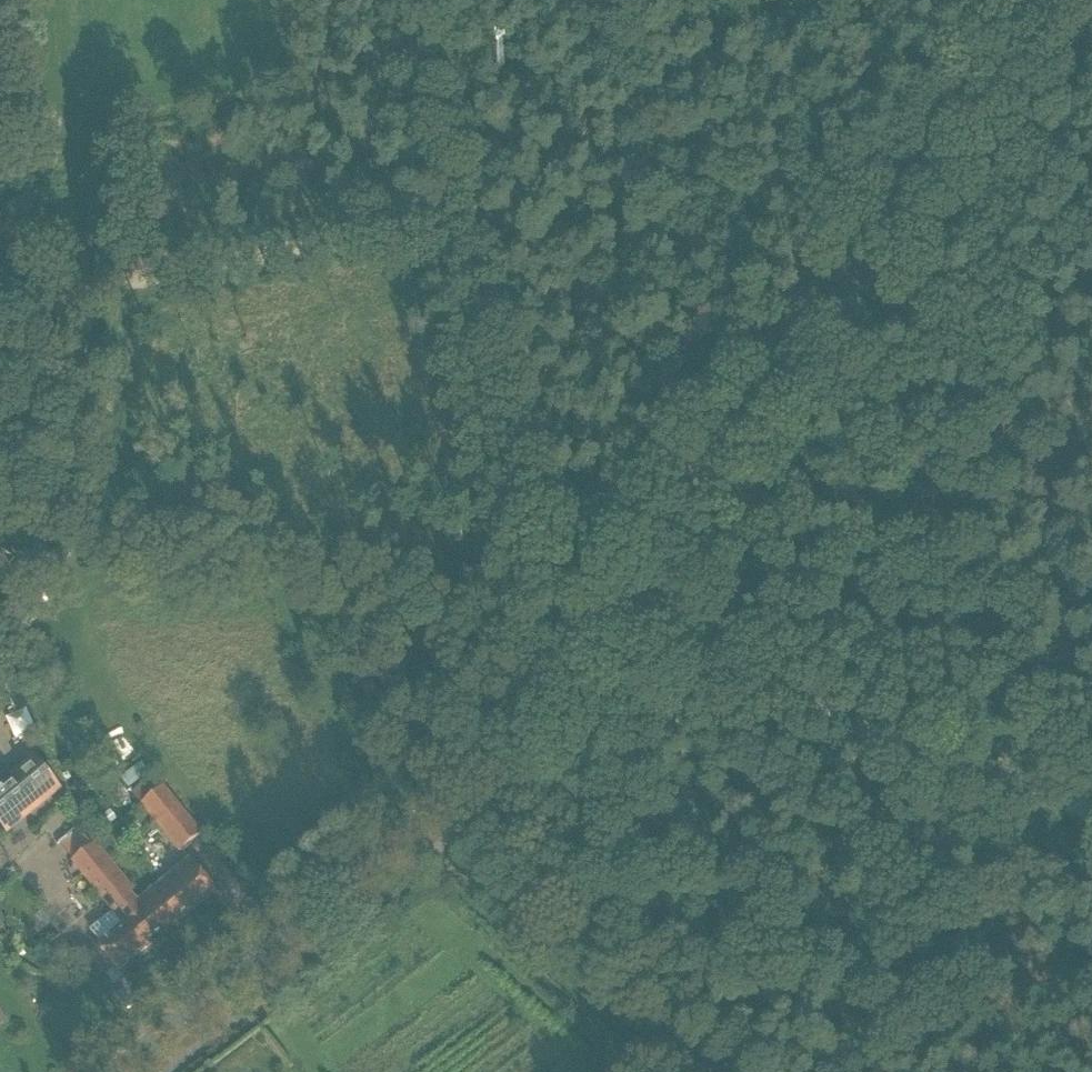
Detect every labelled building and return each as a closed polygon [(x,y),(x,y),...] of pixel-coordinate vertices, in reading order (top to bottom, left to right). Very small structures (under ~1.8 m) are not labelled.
[(14,558),(0,548),(0,576),(14,558)] [(121,729),(107,734),(117,760),(131,755),(121,729)] [(0,783),(0,827),(6,834),(62,788),(34,755),(0,783)] [(140,803),(179,851),(202,833),(162,785),(140,803)] [(109,809),(103,814),(110,823),(116,818),(109,809)] [(136,901),(137,900),(130,892),(133,889),(95,842),(71,861),(123,923),(98,944),(119,970),(163,934),(136,901)] [(190,857),(137,900),(136,901),(163,934),(217,890),(190,857)] [(30,954),(24,958),(33,970),(39,965),(30,954)]
